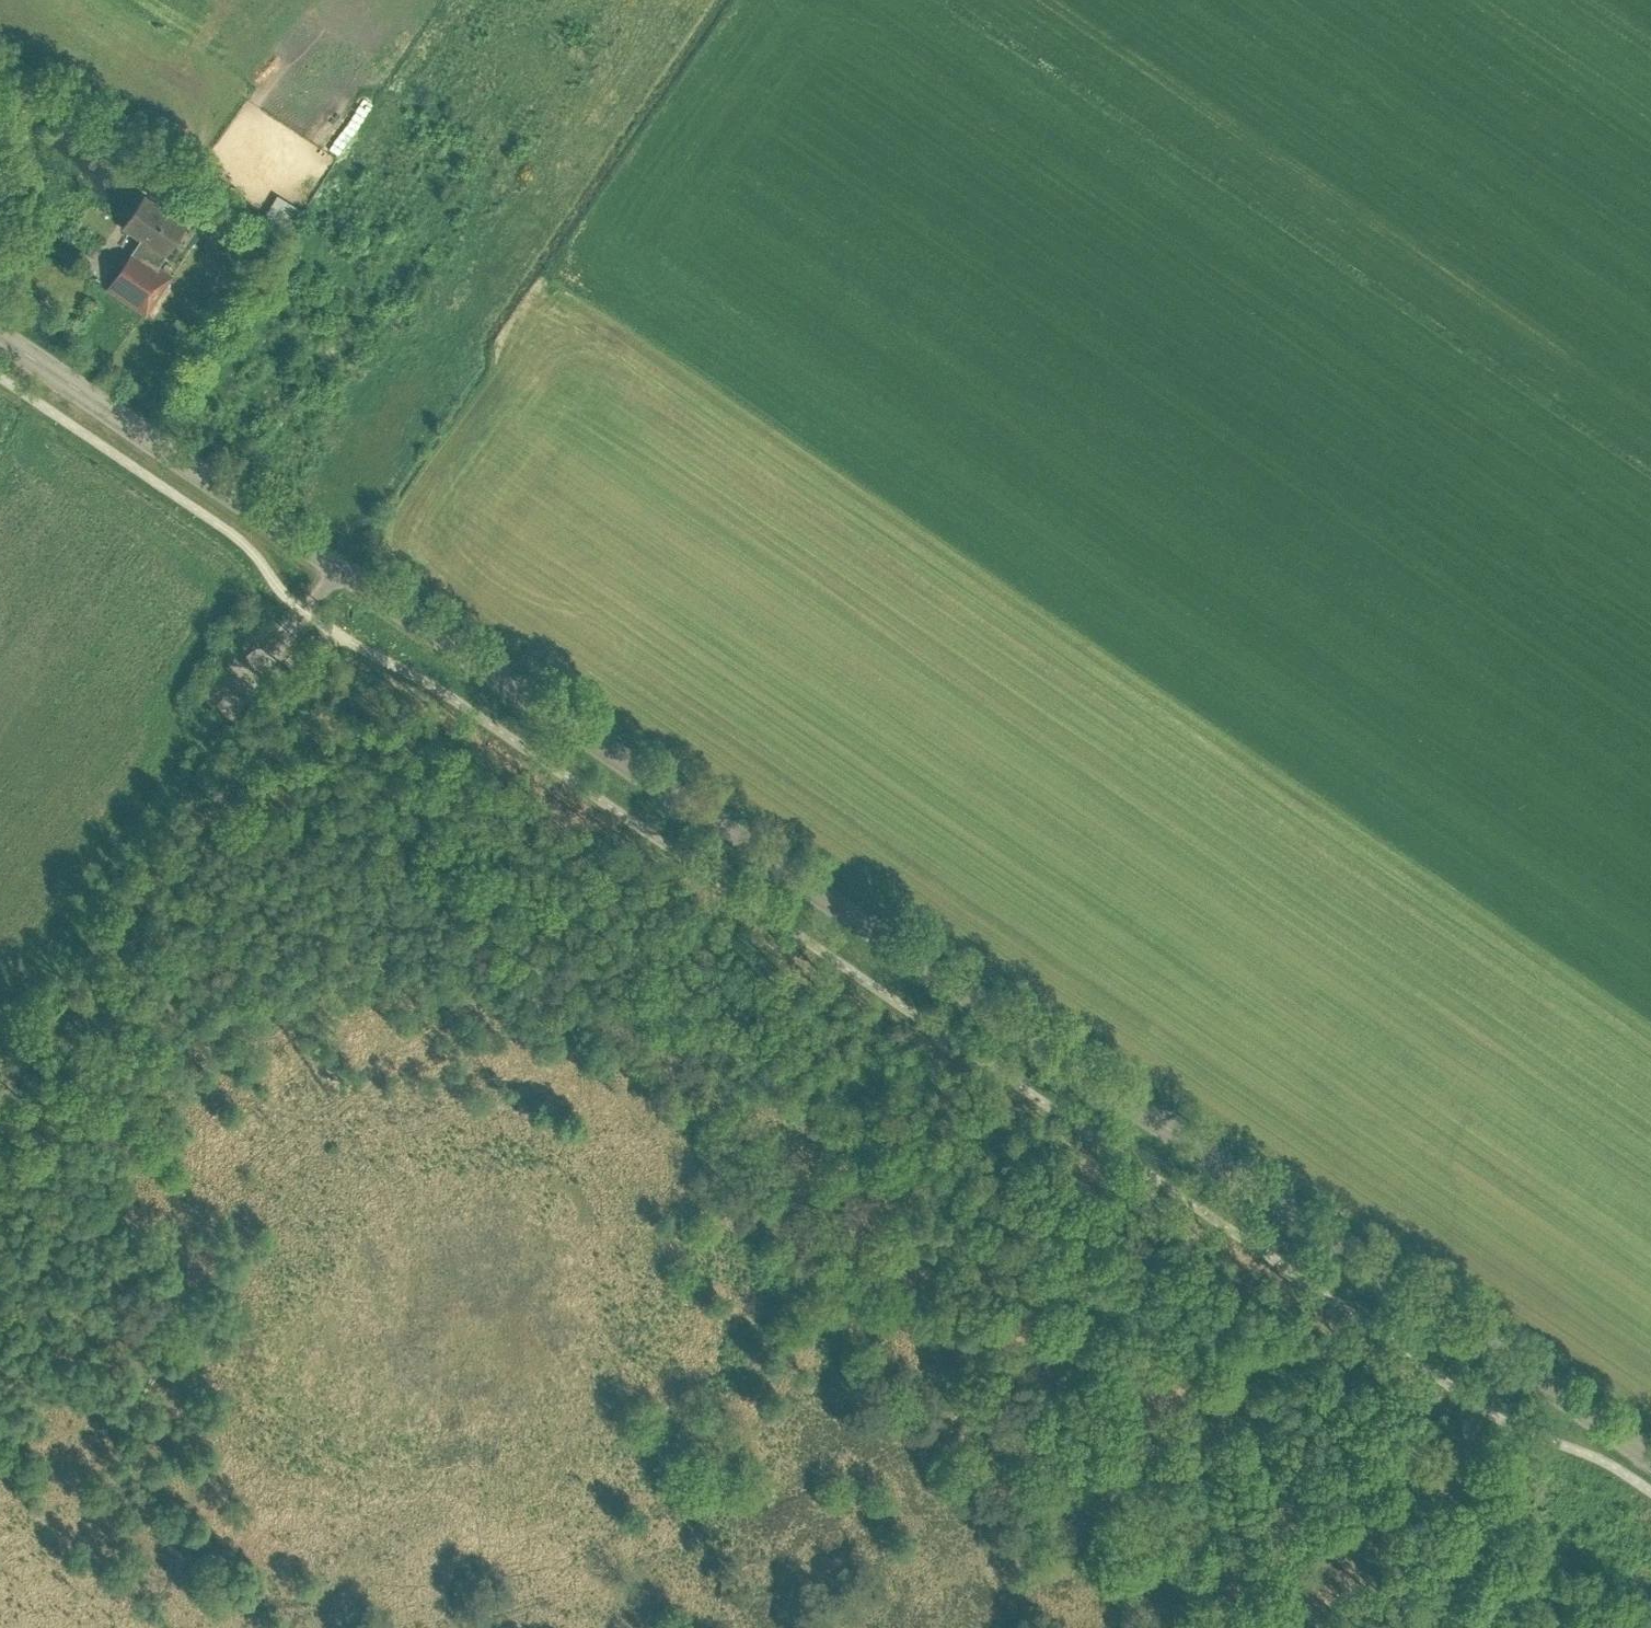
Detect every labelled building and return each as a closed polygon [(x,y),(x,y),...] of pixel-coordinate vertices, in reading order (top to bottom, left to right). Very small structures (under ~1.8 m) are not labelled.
[(290,193),(278,212),(305,228),(317,209),(290,193)] [(187,223),(167,209),(144,194),(121,227),(140,240),(133,250),(108,289),(146,314),(171,276),(158,267),(187,223)]
